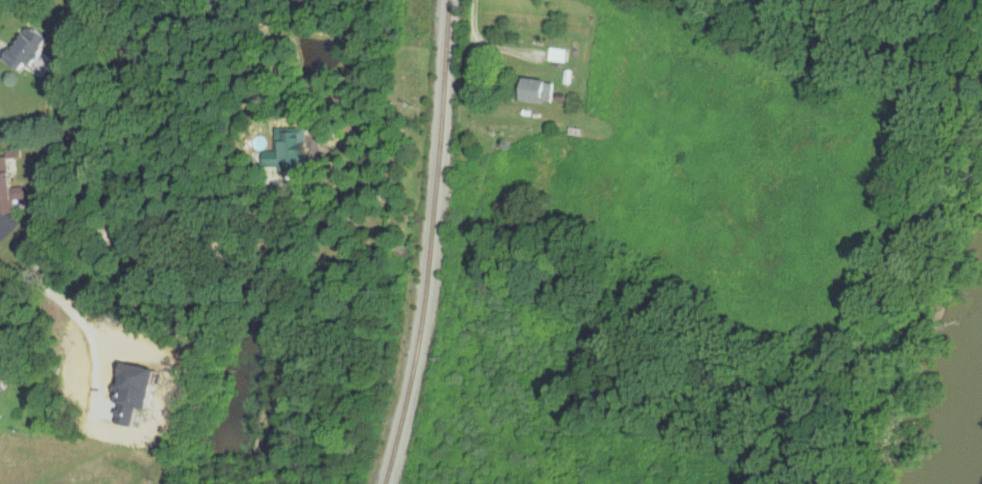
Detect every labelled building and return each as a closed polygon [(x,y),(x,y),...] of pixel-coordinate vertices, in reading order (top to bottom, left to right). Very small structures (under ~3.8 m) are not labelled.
[(6,59),(21,70),(27,63),(34,68),(48,48),(26,32),(6,59)] [(554,61),(571,61),(571,50),(554,50),(554,61)] [(553,103),(556,80),(529,77),(527,100),(553,103)] [(17,215),(16,174),(0,174),(0,216),(17,215)]
